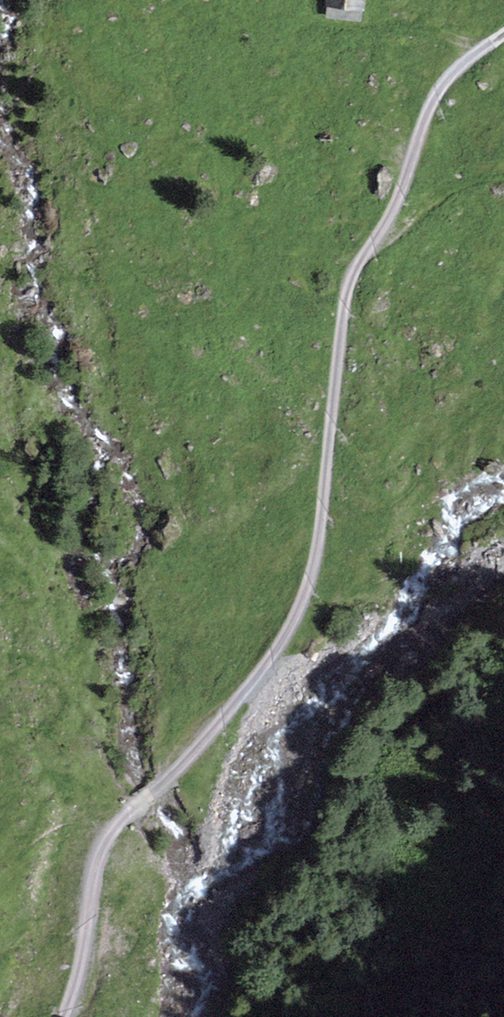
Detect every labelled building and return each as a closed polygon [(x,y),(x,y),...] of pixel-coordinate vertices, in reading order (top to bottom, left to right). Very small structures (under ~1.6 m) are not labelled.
[(324,27),(360,30),(363,0),(326,0),(324,27)]
